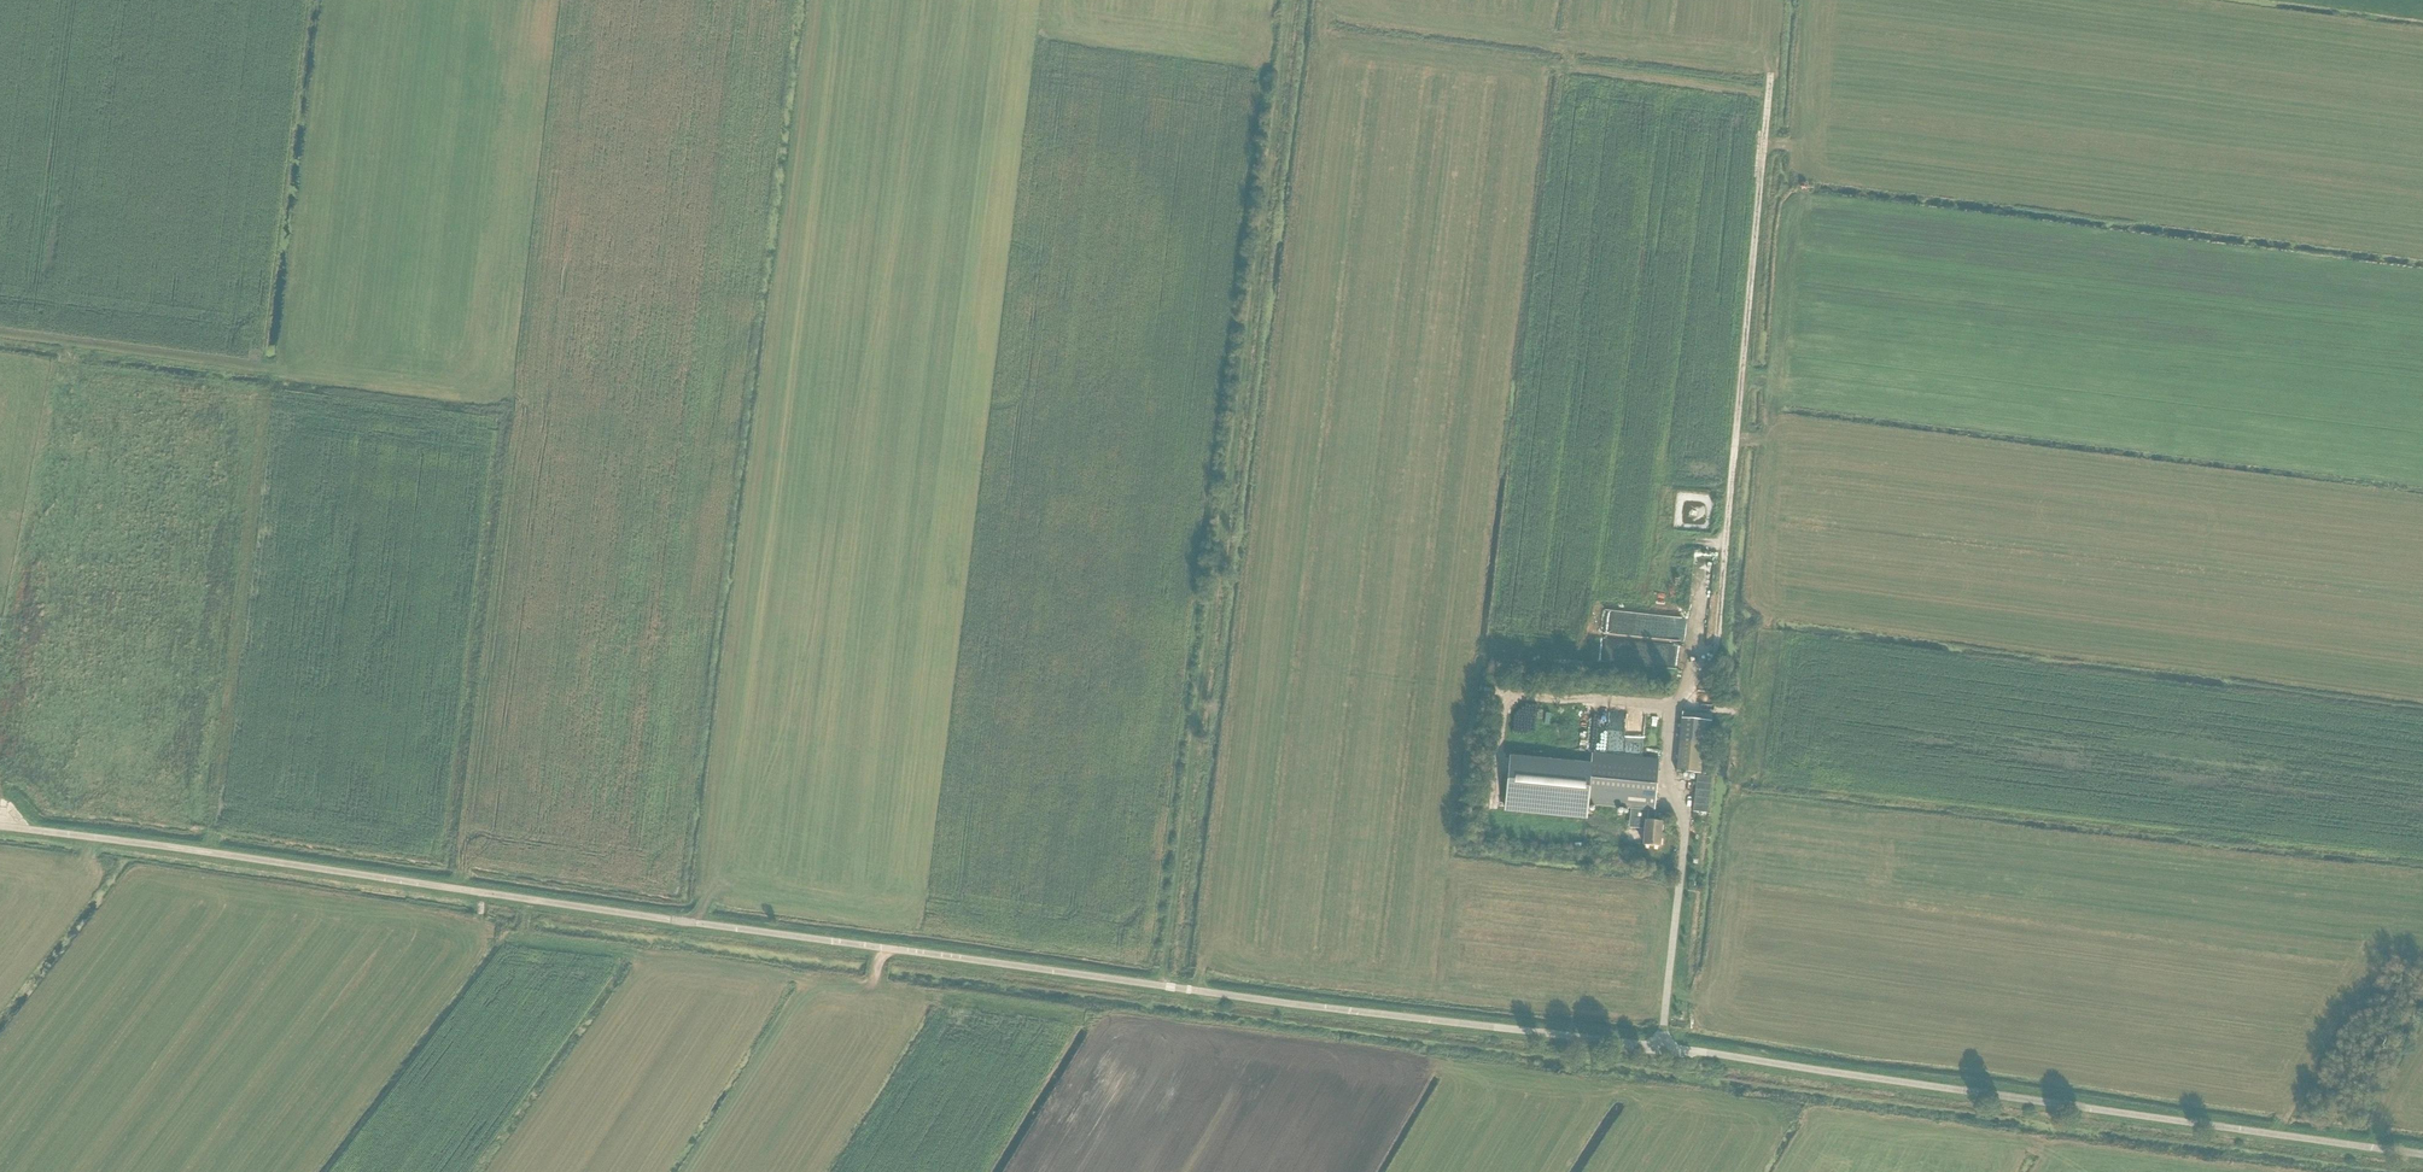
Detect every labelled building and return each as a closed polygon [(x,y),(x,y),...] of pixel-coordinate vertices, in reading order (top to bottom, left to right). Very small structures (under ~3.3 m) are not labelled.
[(1711,714),(1682,711),(1681,717),(1676,771),(1706,774),(1711,720),(1711,714)] [(1608,728),(1607,750),(1626,751),(1627,743),(1632,743),(1633,729),(1626,728),(1626,721),(1639,721),(1639,717),(1619,716),(1619,729),(1608,728)] [(1654,809),(1659,759),(1592,753),(1591,764),(1587,803),(1630,807),(1630,817),(1633,817),(1632,827),(1645,828),(1643,844),(1659,846),(1661,822),(1647,820),(1648,808),(1654,809)] [(1586,818),(1587,803),(1591,764),(1576,763),(1512,756),(1507,811),(1586,818)] [(1697,775),(1692,811),(1707,813),(1712,777),(1697,775)]
